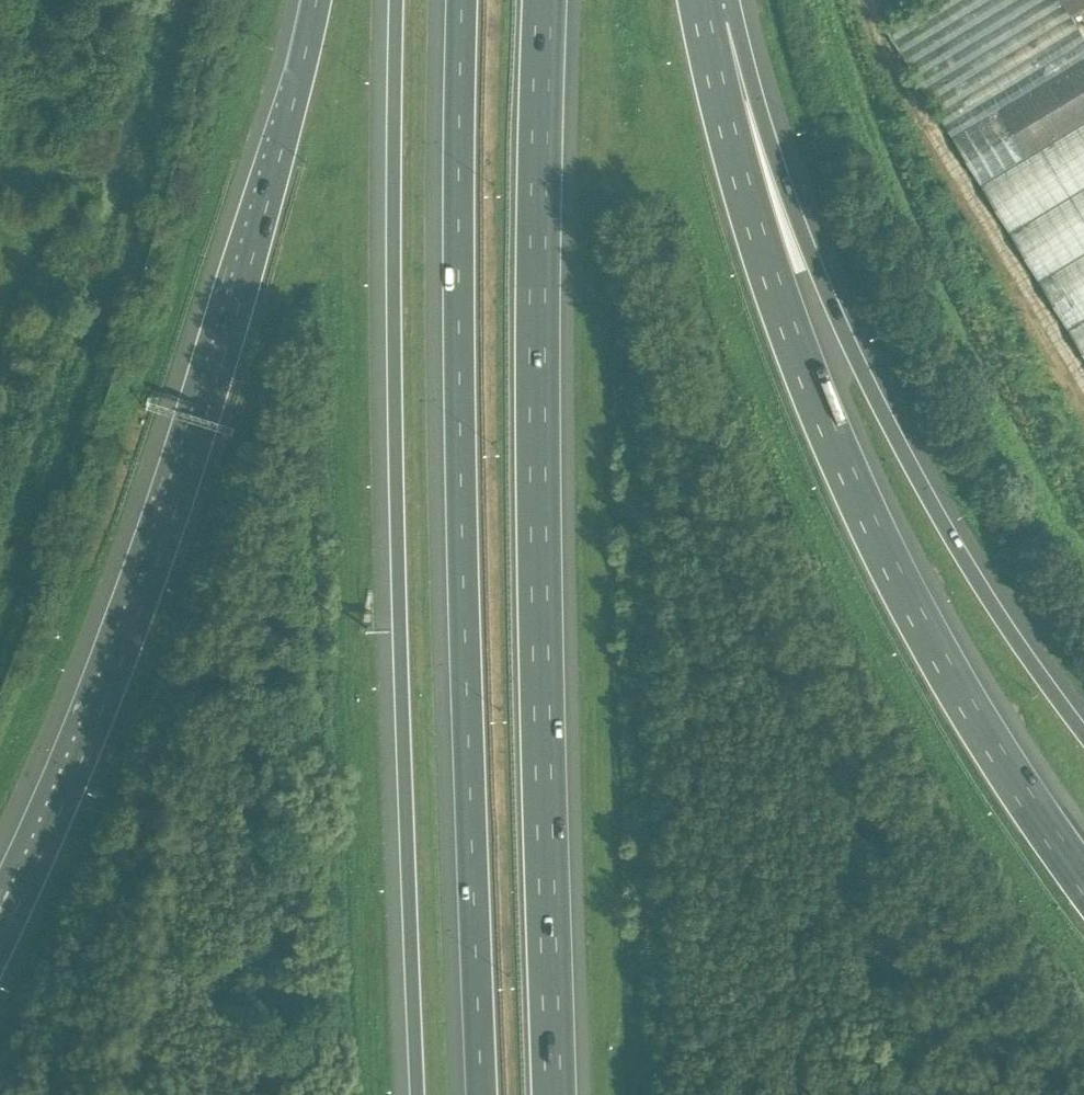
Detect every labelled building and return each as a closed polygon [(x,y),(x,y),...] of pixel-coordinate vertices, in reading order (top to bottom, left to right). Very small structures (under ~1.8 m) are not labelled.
[(1071,13),(1083,5),(1083,0),(931,0),(886,27),(1083,355),(1083,35),(1071,13)]
